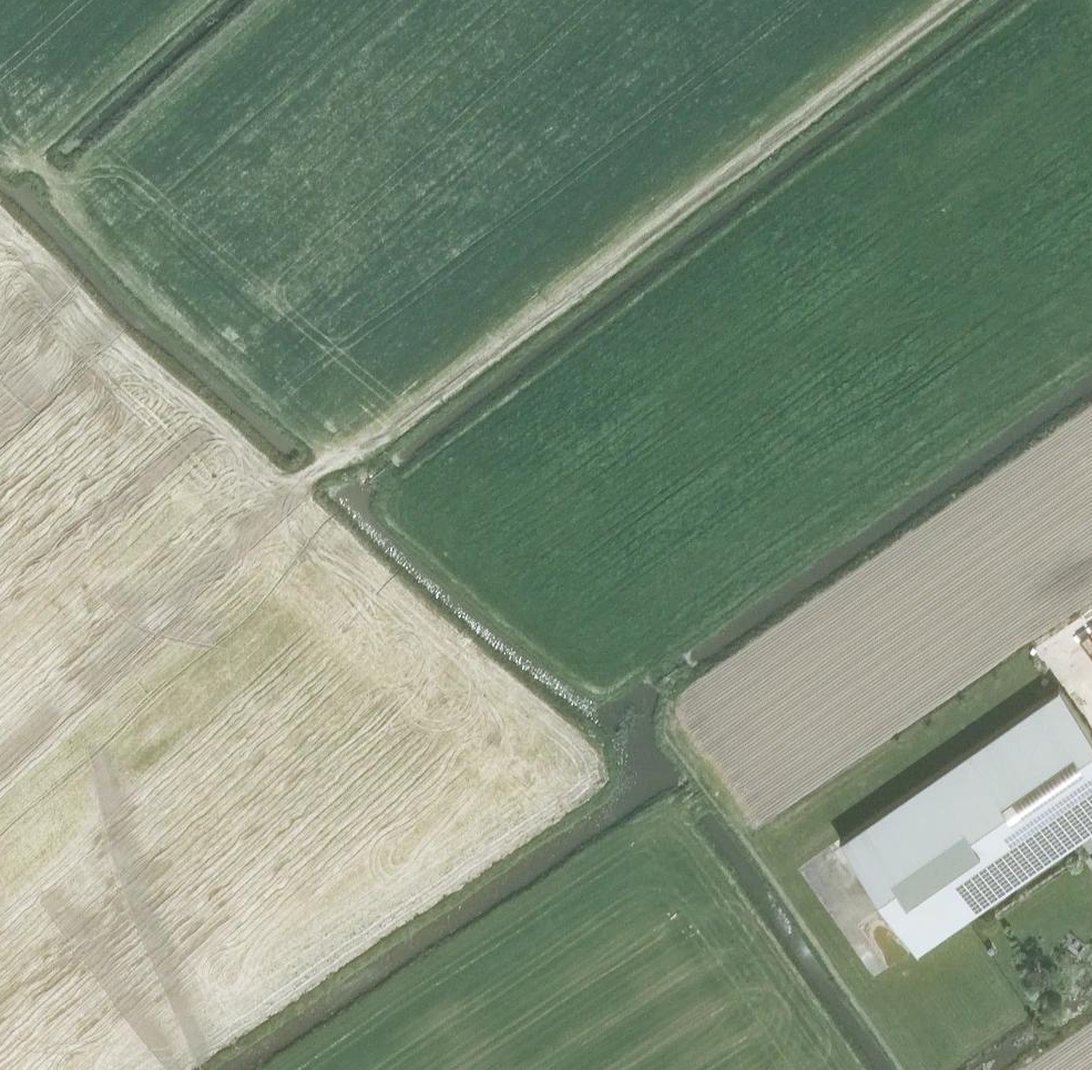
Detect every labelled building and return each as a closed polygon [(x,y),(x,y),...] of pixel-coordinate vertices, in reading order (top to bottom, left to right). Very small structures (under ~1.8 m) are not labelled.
[(1059,686),(1059,685),(839,838),(918,950),(917,948),(1091,827),(1091,733),(1059,686)]
